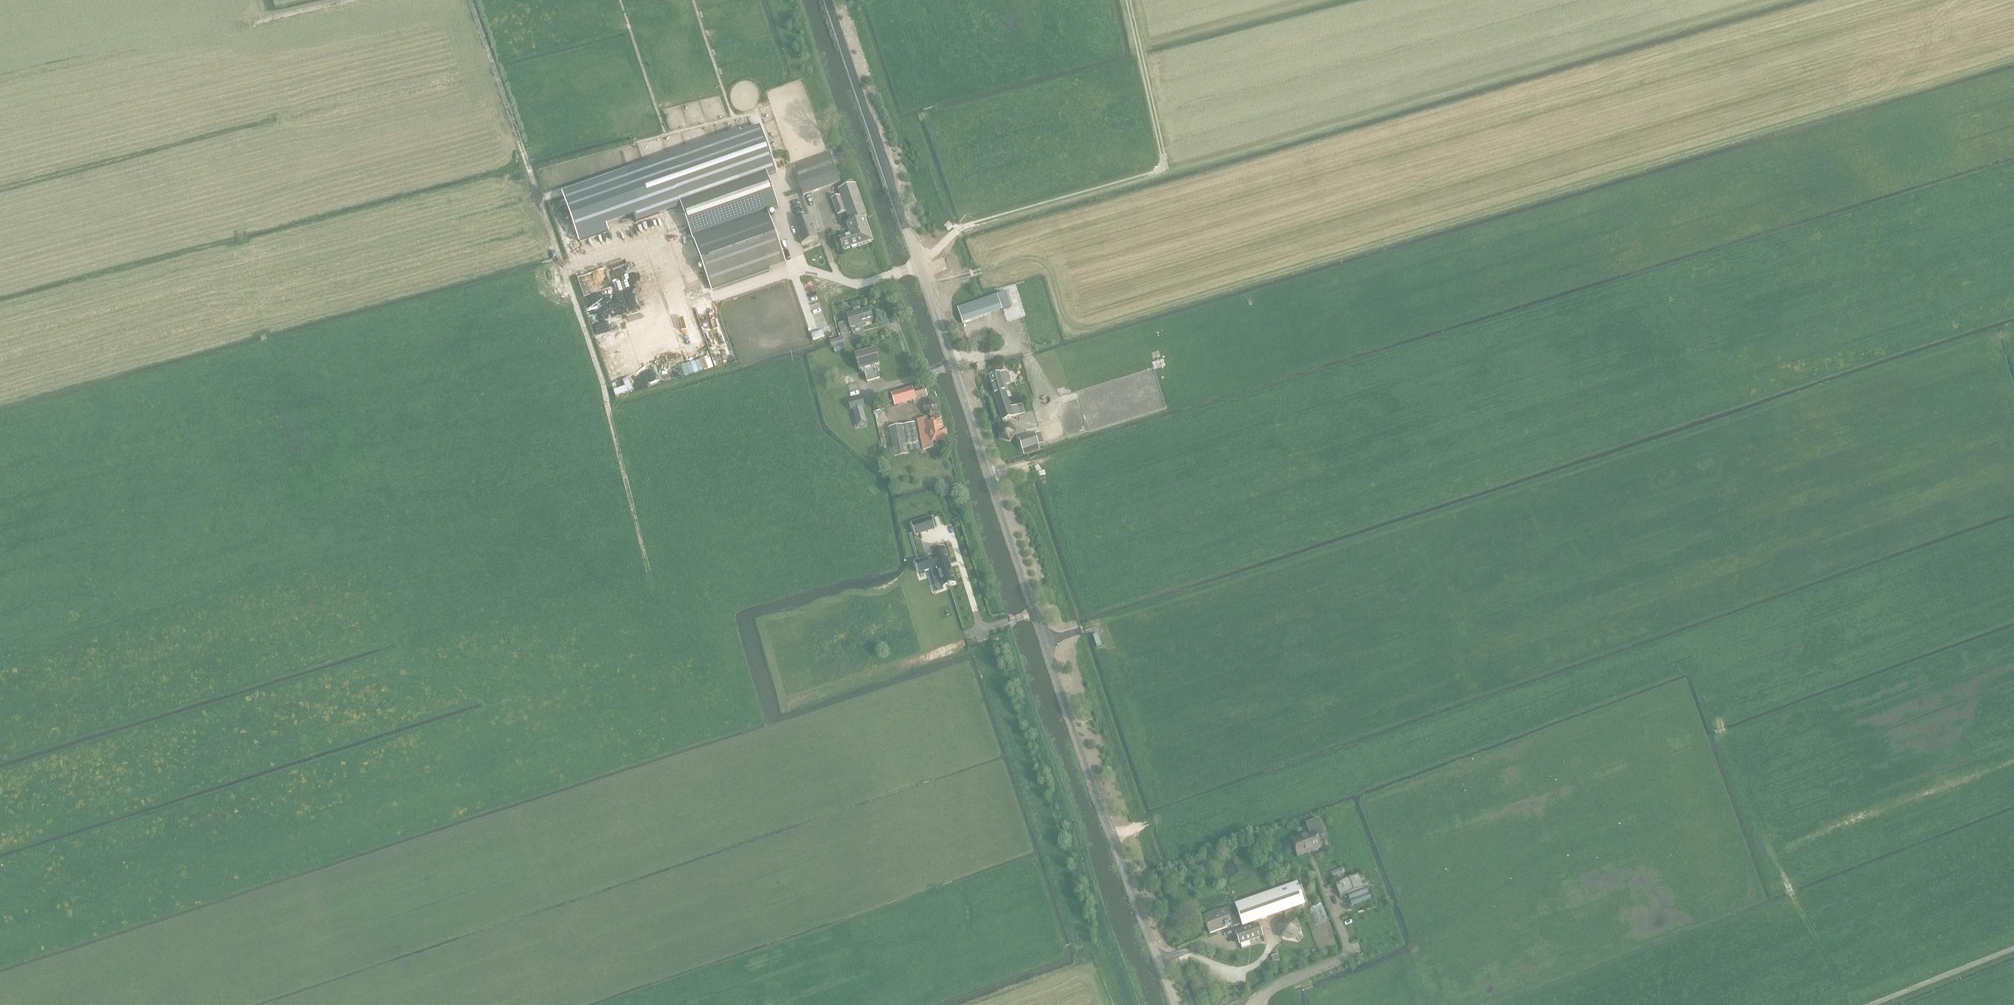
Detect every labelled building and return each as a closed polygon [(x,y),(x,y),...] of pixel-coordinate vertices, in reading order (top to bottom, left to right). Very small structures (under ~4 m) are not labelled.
[(578,237),(681,200),(712,289),(783,264),(766,215),(779,210),(768,180),(779,176),(761,126),(564,196),(578,237)] [(803,196),(839,182),(829,154),(792,168),(803,196)] [(872,239),(864,218),(867,217),(855,184),(838,190),(840,195),(831,199),(837,216),(846,212),(849,222),(846,223),(850,235),(839,239),(842,250),(872,239)] [(810,216),(794,222),(804,251),(820,245),(810,216)] [(985,299),(956,308),(961,324),(990,314),(985,299)] [(850,328),(874,321),(870,308),(860,311),(859,308),(853,310),(854,313),(846,315),(850,328)] [(830,341),(831,349),(833,348),(834,353),(846,350),(842,338),(830,341)] [(876,367),(880,366),(875,350),(854,356),(859,372),(864,370),(867,383),(879,380),(876,367)] [(1001,422),(1020,416),(1025,414),(1021,404),(1010,408),(1006,393),(1009,392),(1007,386),(1010,385),(1006,371),(999,374),(999,372),(987,376),(1001,422)] [(915,399),(927,395),(924,386),(912,390),(911,387),(891,394),(895,406),(915,400),(915,399)] [(862,396),(848,400),(851,410),(852,410),(863,407),(864,407),(865,407),(862,396)] [(940,403),(929,399),(923,409),(930,418),(941,414),(940,403)] [(935,442),(948,439),(946,429),(942,430),(940,419),(926,421),(926,419),(916,421),(922,450),(933,448),(932,442),(935,442)] [(909,455),(908,452),(920,449),(915,422),(889,428),(896,457),(909,455)] [(1002,439),(1015,434),(1011,422),(998,427),(1002,439)] [(1022,450),(1038,445),(1035,434),(1019,439),(1022,450)] [(921,533),(917,522),(912,523),(915,535),(921,533)] [(933,556),(915,562),(919,573),(937,567),(943,587),(948,585),(948,586),(951,586),(950,585),(955,583),(945,549),(932,552),(933,556)] [(1311,834),(1292,840),(1298,856),(1321,848),(1318,838),(1325,835),(1319,820),(1308,824),(1311,834)] [(1358,877),(1336,885),(1341,898),(1363,889),(1358,877)] [(1241,924),(1270,915),(1305,903),(1298,884),(1270,894),(1218,912),(1218,910),(1218,911),(1217,909),(1202,916),(1210,934),(1241,923),(1241,924)] [(1316,910),(1321,921),(1327,919),(1322,907),(1316,910)] [(1293,938),(1295,936),(1299,931),(1296,922),(1296,921),(1287,920),(1286,920),(1280,927),(1283,936),(1283,937),(1292,939),(1293,938)] [(1259,925),(1236,933),(1240,944),(1263,936),(1259,925)]
